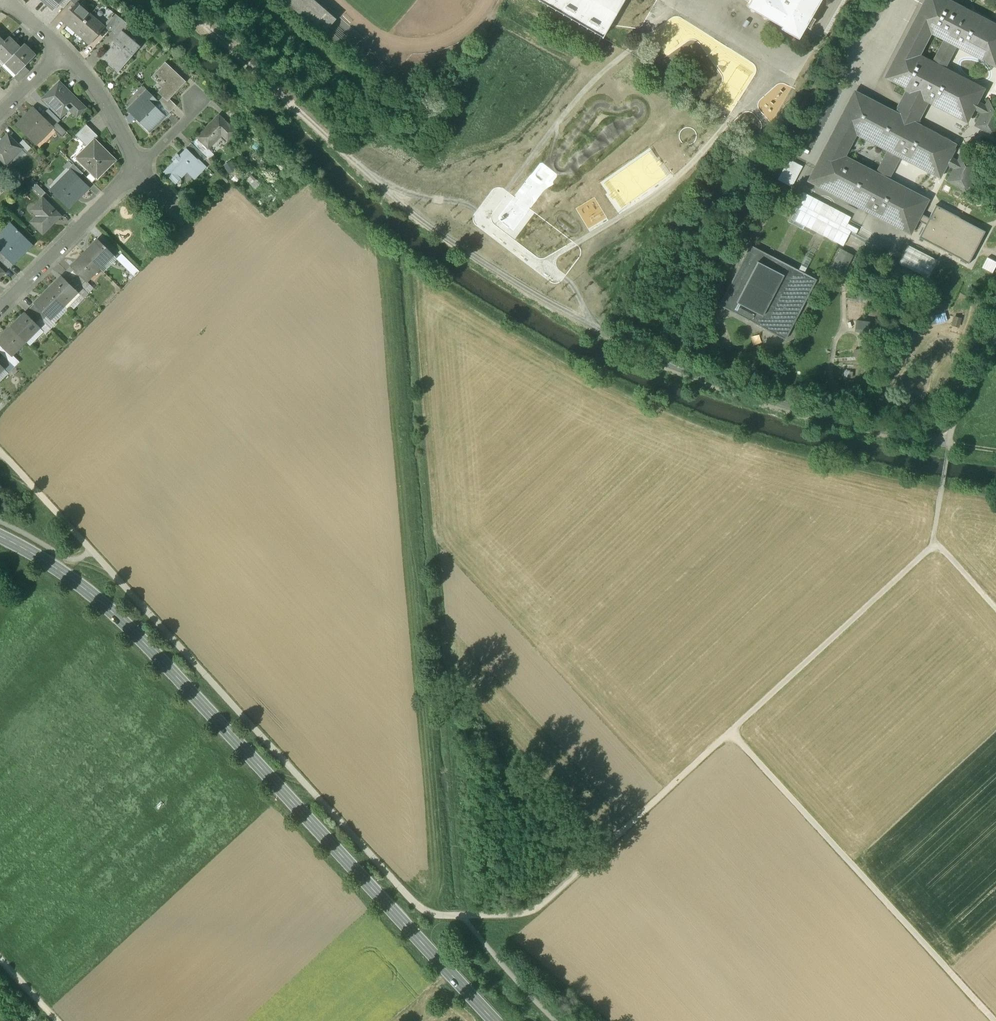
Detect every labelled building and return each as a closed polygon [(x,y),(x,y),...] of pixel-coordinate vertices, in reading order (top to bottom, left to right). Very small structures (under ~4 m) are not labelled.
[(54,11),(59,5),(60,4),(59,3),(62,0),(41,0),(54,11)] [(59,3),(60,4),(59,5),(64,8),(70,1),(71,0),(62,0),(59,3)] [(324,33),(328,28),(334,21),(336,19),(314,0),(286,0),(324,33)] [(603,36),(624,0),(540,0),(603,36)] [(749,2),(746,6),(782,27),(781,29),(798,39),(805,26),(810,29),(815,19),(811,17),(821,0),(746,0),(749,2)] [(888,181),(901,156),(939,176),(946,163),(948,158),(955,145),(917,125),(929,100),(968,120),(975,108),(977,102),(984,89),(946,70),(958,45),(995,64),(995,25),(948,0),(928,0),(888,77),(910,88),(896,114),(855,93),(810,181),(910,232),(916,220),(920,213),(926,200),(888,181)] [(77,3),(77,2),(75,5),(61,21),(68,27),(70,25),(77,31),(91,15),(77,3)] [(91,15),(77,31),(84,37),(82,39),(90,46),(105,28),(106,28),(105,27),(91,15)] [(116,15),(105,27),(106,28),(105,28),(109,32),(111,30),(121,19),(116,15)] [(121,19),(111,30),(117,35),(122,30),(123,32),(129,25),(121,19)] [(117,35),(113,41),(115,43),(103,57),(110,63),(112,61),(121,69),(140,46),(123,32),(122,30),(117,35)] [(0,46),(0,57),(6,63),(7,61),(20,48),(9,37),(4,42),(0,46)] [(20,48),(7,61),(18,71),(15,74),(16,74),(25,66),(35,55),(24,44),(20,48)] [(185,82),(165,62),(152,74),(165,87),(159,93),(162,97),(157,101),(169,112),(175,105),(168,98),(185,82)] [(25,66),(16,74),(13,77),(18,82),(30,71),(25,66)] [(60,81),(51,91),(52,92),(43,100),(51,107),(61,117),(69,109),(71,111),(77,116),(86,108),(69,91),(70,90),(60,81)] [(143,85),(134,93),(138,97),(146,89),(143,85)] [(157,101),(146,89),(142,93),(153,105),(157,101)] [(153,105),(142,93),(137,98),(139,100),(135,105),(136,107),(130,113),(149,132),(165,117),(153,105)] [(986,107),(977,102),(975,108),(984,113),(977,125),(995,134),(995,132),(995,104),(990,101),(986,107)] [(61,117),(51,107),(46,111),(57,123),(58,123),(62,119),(61,117)] [(35,109),(25,119),(24,118),(16,125),(36,145),(43,137),(53,127),(35,109)] [(219,116),(197,138),(208,148),(221,135),(227,141),(235,132),(236,132),(228,125),(219,116)] [(245,129),(234,119),(228,125),(236,132),(235,132),(239,135),(245,129)] [(58,123),(57,123),(53,127),(62,137),(66,132),(58,123)] [(98,136),(86,125),(75,135),(87,147),(94,140),(98,136)] [(0,142),(0,159),(6,165),(22,149),(7,134),(0,142)] [(197,138),(191,144),(206,158),(209,161),(215,155),(208,148),(197,138)] [(31,148),(23,140),(19,144),(27,152),(31,148)] [(105,150),(94,140),(87,147),(78,155),(86,163),(86,166),(85,167),(97,180),(114,163),(103,152),(105,150)] [(206,158),(191,144),(187,148),(201,162),(206,158)] [(187,148),(179,156),(177,154),(171,160),(173,162),(163,172),(175,184),(181,178),(179,175),(186,168),(188,170),(187,171),(195,178),(194,179),(194,180),(206,167),(201,162),(187,148)] [(961,156),(957,162),(948,158),(946,163),(955,168),(948,180),(966,189),(978,165),(961,156)] [(779,180),(792,187),(802,167),(789,160),(779,180)] [(83,174),(74,165),(68,170),(72,174),(73,173),(78,179),(83,174)] [(78,179),(73,173),(72,174),(54,191),(52,190),(51,190),(68,208),(88,188),(78,179)] [(45,193),(37,184),(32,188),(41,197),(45,193)] [(60,216),(42,198),(35,205),(41,211),(31,222),(43,234),(60,216)] [(986,231),(936,205),(929,218),(920,213),(916,220),(926,225),(919,238),(969,264),(986,231)] [(11,225),(1,234),(9,242),(0,251),(0,252),(12,264),(13,265),(32,246),(11,225)] [(98,239),(89,248),(89,249),(84,254),(99,268),(113,254),(98,239)] [(817,279),(750,245),(719,305),(786,340),(817,279)] [(900,263),(928,278),(937,260),(908,246),(900,263)] [(0,252),(0,261),(8,268),(12,264),(0,252)] [(830,273),(841,279),(852,257),(840,252),(830,273)] [(84,254),(83,253),(70,266),(78,274),(84,280),(84,279),(86,281),(99,268),(84,254)] [(121,254),(116,259),(128,271),(134,266),(121,254)] [(84,280),(78,274),(73,279),(78,284),(85,290),(90,285),(86,281),(84,279),(84,280)] [(61,276),(47,290),(60,303),(74,290),(77,293),(77,292),(74,289),(61,276)] [(932,284),(917,276),(913,284),(928,291),(932,284)] [(85,290),(78,284),(74,289),(77,292),(77,293),(80,296),(83,299),(88,294),(85,290)] [(47,290),(34,304),(46,316),(50,319),(64,306),(60,303),(47,290)] [(74,290),(60,303),(64,306),(67,309),(80,296),(77,293),(74,290)] [(46,316),(35,305),(30,310),(40,319),(42,321),(46,316)] [(25,313),(10,327),(25,342),(39,328),(35,324),(25,313)] [(959,327),(961,319),(954,318),(952,326),(959,327)] [(42,321),(40,319),(35,324),(39,328),(45,334),(50,329),(42,321)] [(10,327),(0,337),(0,345),(11,356),(12,355),(25,342),(10,327)] [(12,355),(11,356),(0,345),(0,353),(3,356),(14,367),(19,362),(12,355)] [(3,356),(0,359),(0,364),(4,368),(3,369),(8,373),(14,367),(3,356)] [(849,373),(861,373),(861,363),(850,363),(850,360),(845,360),(845,370),(849,370),(849,373)]
